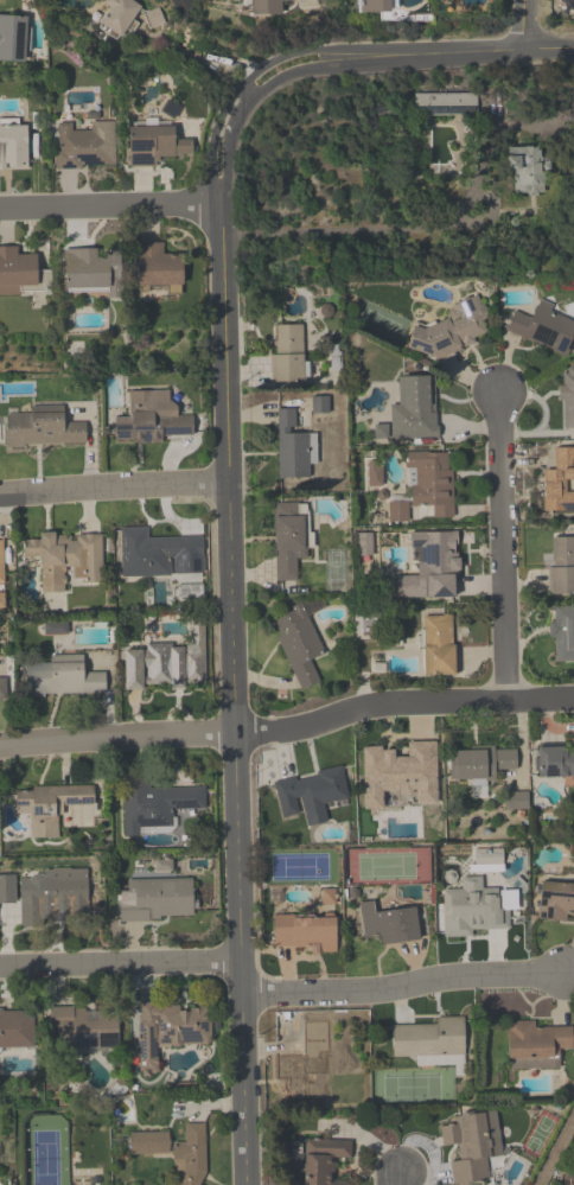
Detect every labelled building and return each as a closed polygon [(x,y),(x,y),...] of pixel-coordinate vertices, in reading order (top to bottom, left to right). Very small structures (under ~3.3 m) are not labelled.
[(104,4),(106,0),(132,0),(140,6),(121,37),(100,23),(109,7),(104,4)] [(251,14),(251,0),(293,0),(293,4),(281,4),(280,15),(251,14)] [(361,13),(360,0),(389,0),(389,13),(361,13)] [(24,63),(0,61),(0,14),(27,17),(24,63)] [(476,94),(416,94),(416,116),(476,116),(476,94)] [(58,122),(58,149),(53,149),(55,168),(117,166),(115,121),(91,121),(91,130),(71,130),(72,122),(58,122)] [(28,170),(0,170),(0,125),(27,125),(28,170)] [(128,127),(129,167),(155,166),(155,163),(159,163),(159,158),(192,155),(192,139),(176,139),(174,126),(128,127)] [(506,147),(544,146),(543,157),(550,157),(551,172),(547,172),(547,184),(543,185),(544,193),(516,196),(515,172),(506,171),(506,147)] [(136,243),(136,288),(166,287),(167,293),(180,293),(180,287),(183,283),(183,254),(162,254),(164,242),(136,243)] [(19,295),(0,295),(0,247),(18,247),(18,254),(37,254),(38,285),(19,286),(19,295)] [(65,249),(98,249),(98,251),(120,251),(122,298),(106,299),(106,292),(66,292),(65,249)] [(474,294),(479,304),(485,305),(486,310),(485,317),(480,319),(486,330),(472,337),(474,342),(464,346),(461,343),(459,344),(460,350),(436,358),(406,348),(412,325),(422,329),(446,318),(445,317),(447,308),(452,307),(449,306),(474,294)] [(536,305),(573,321),(573,331),(563,355),(505,329),(514,310),(529,317),(536,305)] [(274,325),(301,324),(301,381),(270,381),(269,355),(274,355),(274,325)] [(570,365),(573,365),(573,427),(562,427),(561,400),(557,400),(557,386),(562,386),(561,372),(566,372),(566,368),(570,368),(570,365)] [(397,376),(433,376),(436,435),(390,437),(389,404),(397,404),(397,376)] [(129,391),(129,418),(114,416),(115,440),(162,440),(161,435),(193,434),(192,415),(178,415),(177,406),(170,400),(168,389),(129,391)] [(6,414),(6,447),(87,444),(87,421),(64,422),(64,406),(31,407),(31,413),(6,414)] [(275,409),(294,408),(293,431),(308,432),(308,477),(276,477),(275,409)] [(553,447),(573,446),(573,450),(573,509),(542,509),(541,470),(553,469),(553,447)] [(452,516),(451,452),(406,452),(403,467),(413,467),(414,484),(410,484),(409,504),(430,505),(430,517),(452,516)] [(294,580),(275,580),(273,516),(301,516),(301,548),(305,548),(305,556),(295,556),(294,580)] [(122,527),(147,527),(147,537),(203,536),(202,559),(170,559),(168,575),(123,578),(122,527)] [(455,529),(457,543),(453,544),(453,553),(458,553),(458,571),(448,569),(448,573),(453,573),(453,598),(395,597),(395,575),(416,574),(416,562),(410,561),(409,531),(455,529)] [(101,534),(101,580),(64,579),(65,593),(40,593),(38,556),(26,558),(25,540),(39,540),(39,531),(53,530),(55,536),(101,534)] [(551,537),(573,536),(573,593),(549,593),(548,567),(553,567),(551,537)] [(300,603),(323,652),(310,660),(319,680),(301,688),(276,635),(279,635),(273,619),(292,610),(289,606),(300,603)] [(553,606),(573,606),(573,661),(554,661),(553,636),(548,636),(547,622),(553,622),(553,606)] [(422,616),(451,614),(451,643),(455,643),(457,674),(422,675),(422,616)] [(123,650),(125,690),(144,690),(144,683),(206,683),(205,619),(189,619),(186,645),(172,646),(172,642),(146,643),(146,650),(123,650)] [(26,696),(103,693),(104,671),(84,671),(83,655),(46,656),(47,671),(26,671),(26,696)] [(8,699),(0,699),(0,677),(9,677),(8,699)] [(361,747),(363,808),(435,805),(434,740),(406,741),(407,756),(394,754),(394,748),(381,748),(381,746),(361,747)] [(569,744),(573,744),(573,792),(569,792),(569,782),(562,782),(562,776),(536,776),(536,747),(569,746),(569,744)] [(448,779),(484,778),(484,781),(493,781),(493,767),(515,767),(515,748),(493,750),(493,745),(468,745),(468,748),(449,750),(448,779)] [(339,764),(346,797),(323,804),(326,821),(306,826),(299,796),(294,798),(298,813),(282,816),(273,782),(293,775),(339,764)] [(122,778),(122,837),(138,837),(139,827),(171,827),(171,809),(204,808),(204,786),(151,788),(147,776),(122,778)] [(94,784),(94,805),(65,804),(59,814),(59,837),(31,837),(30,814),(17,814),(15,791),(32,790),(32,786),(94,784)] [(528,792),(506,792),(506,810),(528,810),(528,792)] [(31,879),(90,877),(90,916),(60,915),(60,924),(20,924),(20,899),(31,899),(31,879)] [(512,929),(472,929),(471,936),(446,936),(444,890),(464,890),(464,879),(480,877),(481,887),(516,890),(516,911),(509,910),(512,929)] [(126,879),(191,878),(192,915),(159,916),(159,918),(148,919),(148,920),(119,922),(119,892),(126,892),(126,879)] [(542,883),(573,885),(573,914),(568,913),(567,920),(538,917),(542,883)] [(374,899),(375,912),(417,906),(420,939),(382,945),(378,934),(363,937),(358,903),(374,899)] [(273,916),(334,917),(337,951),(310,953),(310,947),(275,947),(273,916)] [(138,1004),(213,1002),(212,1045),(165,1046),(161,1076),(140,1073),(138,1004)] [(117,1006),(117,1047),(58,1049),(56,1007),(117,1006)] [(36,1047),(0,1047),(0,1009),(33,1011),(36,1047)] [(464,1018),(464,1055),(393,1058),(391,1025),(436,1024),(436,1018),(464,1018)] [(304,1020),(304,1053),(276,1055),(276,1077),(285,1085),(289,1101),(311,1101),(311,1079),(329,1075),(329,1020),(304,1020)] [(572,1026),(572,1047),(559,1047),(560,1057),(509,1058),(506,1021),(536,1021),(536,1027),(572,1026)] [(454,1116),(483,1113),(490,1157),(486,1158),(489,1180),(454,1184),(449,1162),(460,1162),(457,1143),(444,1146),(440,1130),(454,1116)] [(184,1126),(184,1144),(177,1144),(177,1184),(204,1184),(205,1126),(184,1126)] [(132,1135),(132,1154),(168,1155),(168,1135),(132,1135)] [(347,1181),(347,1184),(302,1184),(302,1139),(351,1139),(351,1159),(336,1159),(334,1181),(347,1181)]
